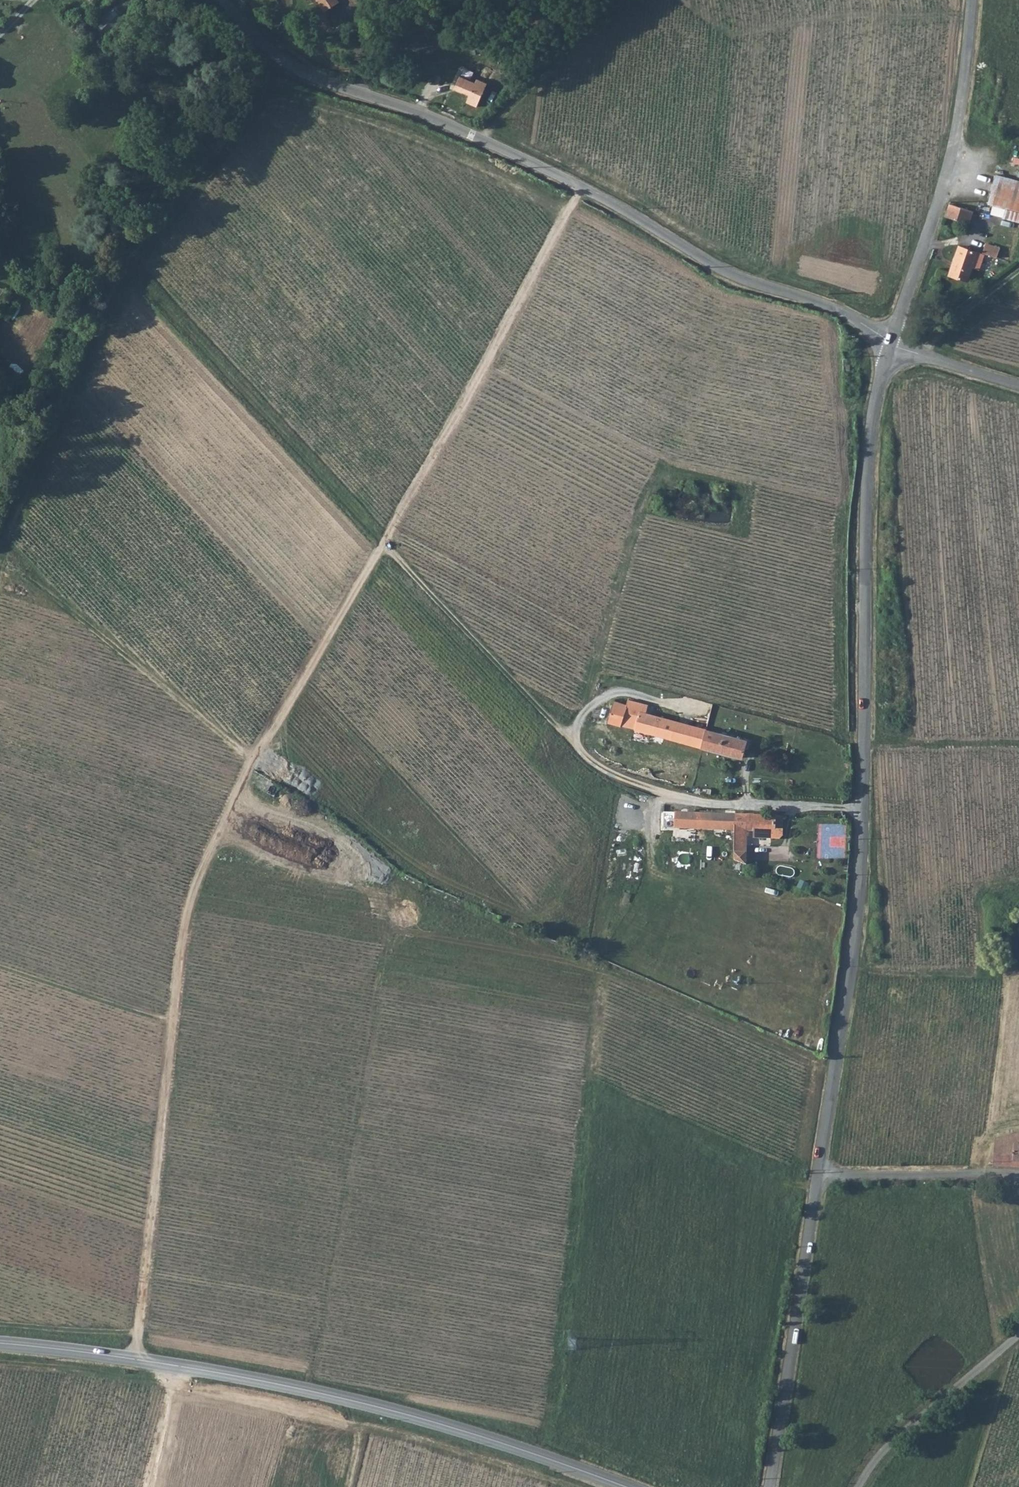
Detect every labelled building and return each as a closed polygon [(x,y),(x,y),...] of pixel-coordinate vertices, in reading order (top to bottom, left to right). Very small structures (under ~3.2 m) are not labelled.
[(496,72),(489,88),(498,92),(505,76),(496,72)] [(479,109),(489,87),(476,81),(466,103),(479,109)] [(991,215),(1018,223),(1018,182),(995,175),(987,204),(993,206),(991,215)] [(949,204),(945,216),(969,224),(973,212),(949,204)] [(986,243),(982,253),(996,258),(1000,248),(986,243)] [(958,245),(947,275),(968,282),(973,268),(980,270),(985,255),(958,245)] [(613,701),(607,723),(620,726),(620,725),(742,759),(747,740),(661,716),(663,707),(643,701),(641,705),(627,701),(627,704),(613,701)] [(663,828),(735,831),(735,814),(663,812),(663,828)] [(735,831),(734,860),(746,866),(747,831),(753,832),(753,838),(778,839),(783,836),(783,817),(776,816),(735,814),(735,831)] [(677,863),(695,864),(695,847),(677,847),(677,863)] [(1018,1168),(1018,1133),(995,1138),(993,1166),(1018,1168)] [(1000,1195),(1006,1201),(1011,1196),(1016,1198),(1018,1193),(1018,1192),(1011,1185),(1000,1195)] [(982,1195),(980,1205),(990,1207),(992,1197),(982,1195)]
